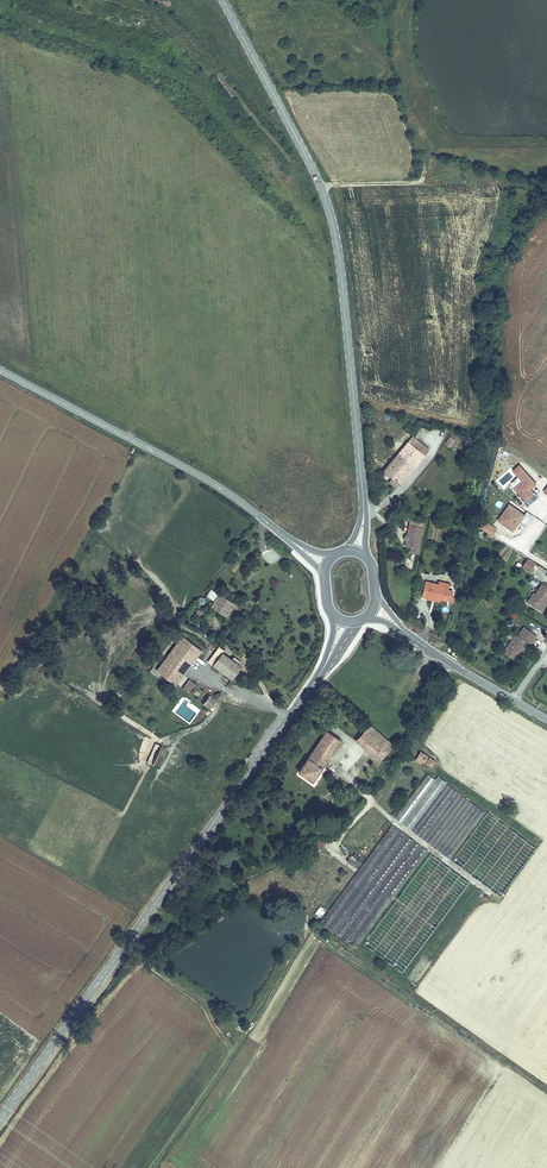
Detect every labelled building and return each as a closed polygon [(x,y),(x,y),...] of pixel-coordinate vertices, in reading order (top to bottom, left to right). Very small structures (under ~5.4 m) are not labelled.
[(416,426),(407,438),(423,450),(432,438),(416,426)] [(450,436),(443,443),(448,448),(454,441),(450,436)] [(423,450),(407,438),(385,467),(393,473),(400,479),(401,480),(423,450)] [(530,492),(535,488),(518,469),(513,474),(522,484),(514,491),(521,499),(519,501),(523,505),(525,503),(529,508),(537,500),(534,496),(532,498),(528,494),(530,492)] [(400,479),(393,473),(390,477),(397,482),(400,479)] [(526,528),(532,518),(526,514),(524,518),(509,507),(502,518),(508,523),(505,527),(513,533),(520,524),(526,528)] [(499,523),(505,527),(508,523),(502,518),(499,523)] [(422,523),(410,519),(405,538),(403,537),(402,540),(404,540),(402,548),(407,549),(414,551),(422,523)] [(496,532),(486,526),(482,532),(492,539),(496,532)] [(535,567),(527,563),(521,572),(529,576),(535,567)] [(420,595),(425,596),(426,593),(440,597),(444,598),(447,585),(437,583),(424,580),(420,595)] [(531,606),(541,613),(546,604),(546,588),(544,585),(537,596),(531,606)] [(450,589),(447,588),(444,598),(448,599),(447,601),(452,602),(453,593),(449,592),(450,589)] [(206,596),(214,601),(218,594),(210,589),(206,596)] [(528,604),(531,606),(537,596),(534,594),(528,604)] [(235,609),(220,598),(212,610),(226,620),(235,609)] [(507,657),(517,664),(530,644),(534,647),(539,638),(527,631),(521,640),(519,638),(507,657)] [(198,653),(179,638),(153,673),(172,686),(180,676),(173,671),(188,652),(194,657),(198,653)] [(180,676),(194,657),(188,652),(173,671),(180,676)] [(238,666),(219,653),(210,665),(230,679),(238,666)] [(185,693),(191,685),(186,682),(180,690),(185,693)] [(204,709),(211,701),(204,696),(198,704),(204,709)] [(371,723),(356,738),(378,761),(393,746),(371,723)] [(325,730),(298,771),(315,783),(342,742),(325,730)] [(155,743),(146,763),(152,766),(161,746),(155,743)] [(438,761),(422,751),(416,761),(426,767),(428,763),(434,766),(438,761)] [(398,820),(452,860),(486,813),(440,779),(438,781),(430,776),(398,820)] [(537,850),(490,816),(456,864),(503,898),(537,850)] [(357,951),(430,852),(395,827),(323,926),(357,951)] [(346,861),(355,868),(360,861),(351,855),(346,861)] [(472,885),(434,857),(367,948),(405,976),(472,885)] [(487,896),(477,889),(410,982),(420,989),(487,896)] [(314,913),(320,918),(325,911),(319,907),(314,913)]
